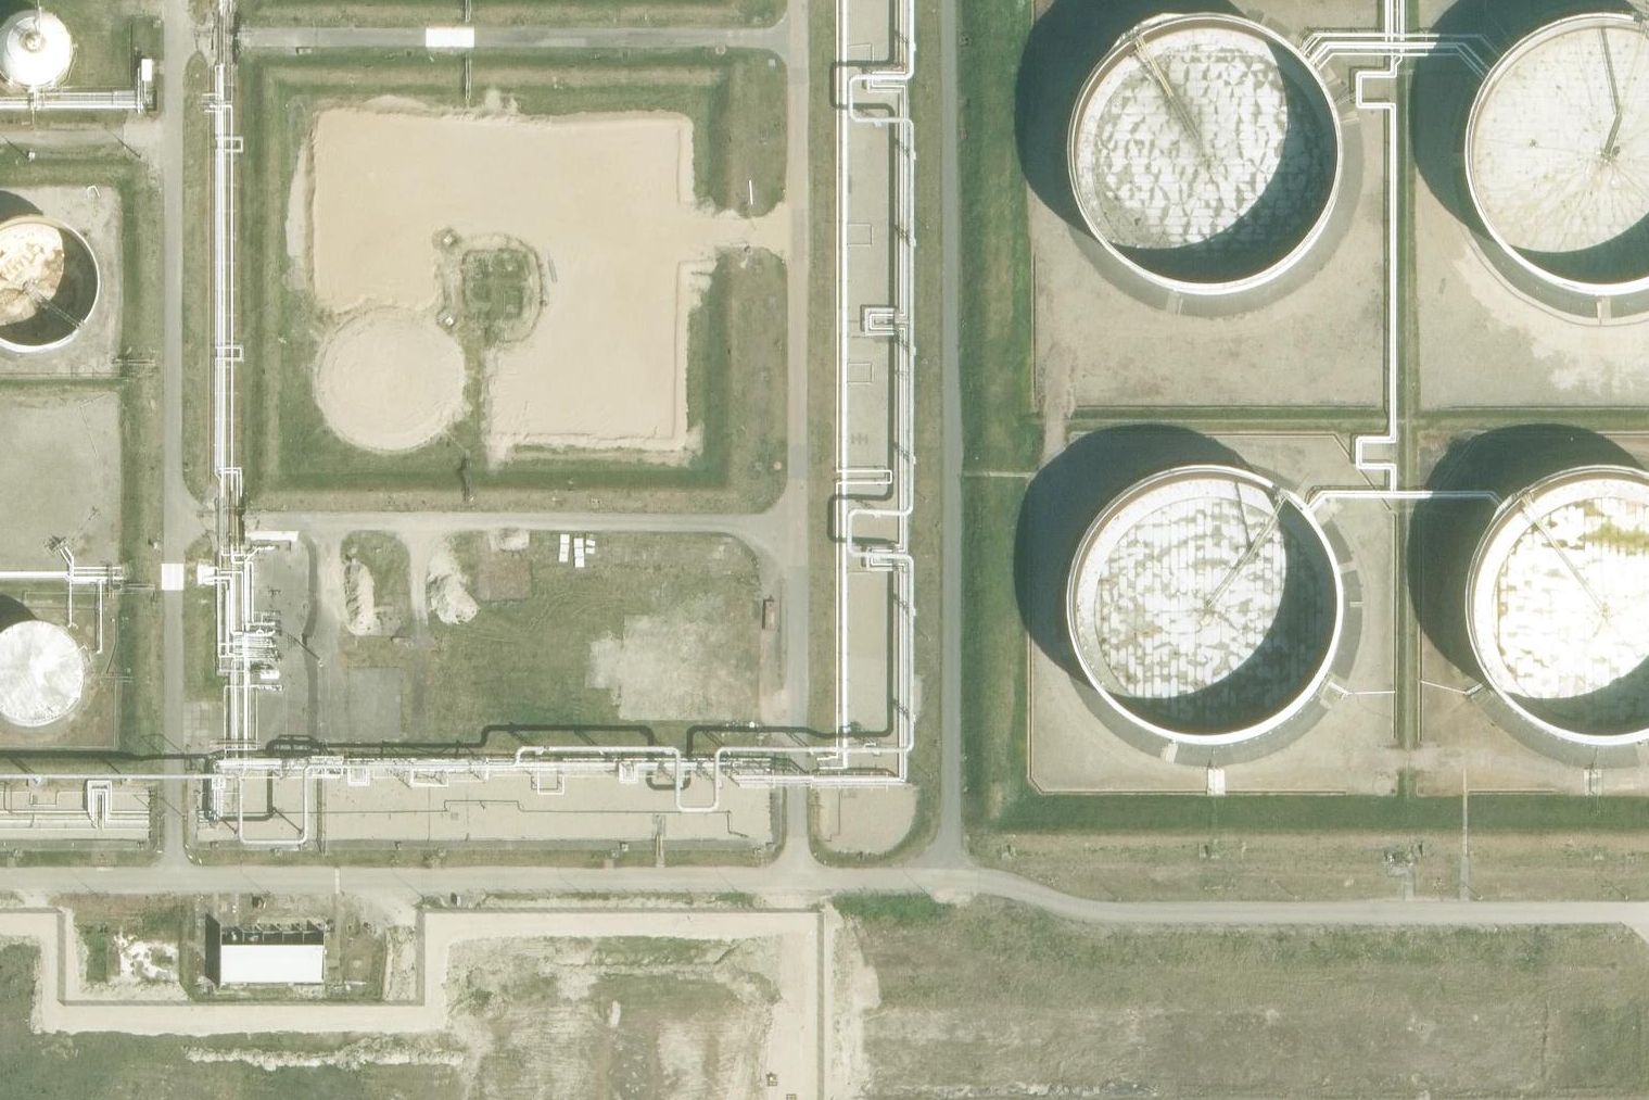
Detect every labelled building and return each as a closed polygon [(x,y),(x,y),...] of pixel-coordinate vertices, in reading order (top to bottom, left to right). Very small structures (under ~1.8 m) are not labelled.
[(68,52),(67,45),(66,39),(63,34),(59,28),(54,24),(47,19),(43,18),(34,16),(28,17),(20,19),(12,23),(7,27),(3,32),(0,38),(0,66),(2,70),(6,76),(11,80),(16,83),(25,86),(30,87),(37,87),(44,85),(51,82),(56,78),(61,73),(64,67),(67,61),(68,53),(68,52)] [(1137,272),(1211,295),(1282,276),(1334,219),(1345,140),(1306,64),(1229,28),(1156,40),(1104,83),(1078,153),(1092,220),(1137,272)] [(1607,296),(1648,285),(1648,40),(1625,29),(1552,40),(1500,84),(1474,154),(1488,221),(1533,273),(1607,296)] [(45,356),(86,334),(103,295),(93,253),(60,226),(20,223),(0,234),(0,347),(45,356)] [(1606,744),(1648,733),(1648,489),(1624,477),(1550,489),(1498,532),(1473,602),(1486,669),(1531,721),(1606,744)] [(1130,723),(1204,746),(1275,727),(1327,669),(1338,590),(1299,515),(1223,479),(1149,490),(1097,533),(1072,604),(1085,671),(1130,723)] [(47,724),(71,708),(82,673),(69,645),(45,631),(9,637),(0,648),(0,709),(9,719),(47,724)] [(323,983),(323,947),(220,947),(220,983),(323,983)]
